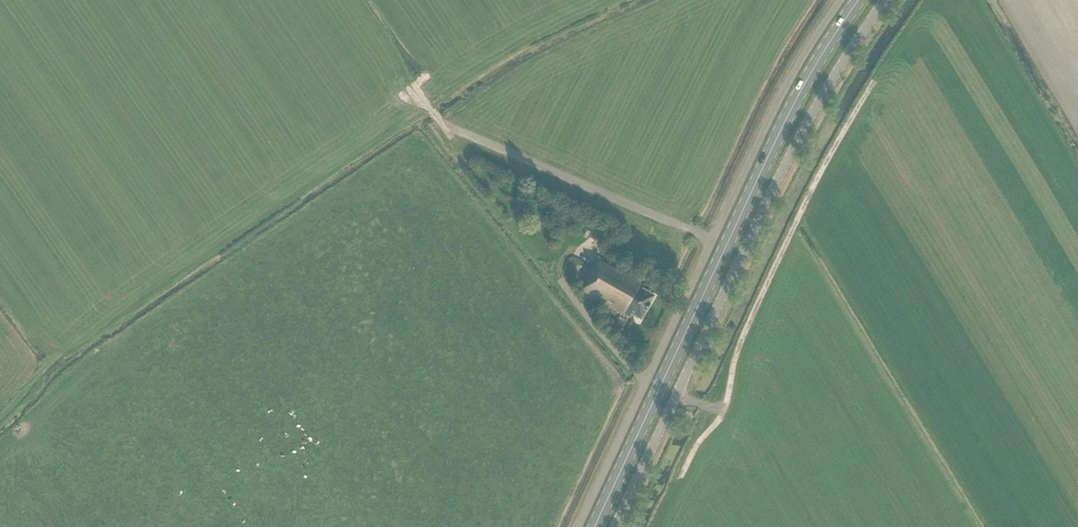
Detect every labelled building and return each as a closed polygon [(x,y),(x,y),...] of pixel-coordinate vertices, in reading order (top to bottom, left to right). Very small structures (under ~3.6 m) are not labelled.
[(646,311),(650,305),(649,305),(654,296),(642,289),(644,286),(597,260),(586,281),(587,281),(582,290),(630,317),(632,314),(641,320),(646,311)]
